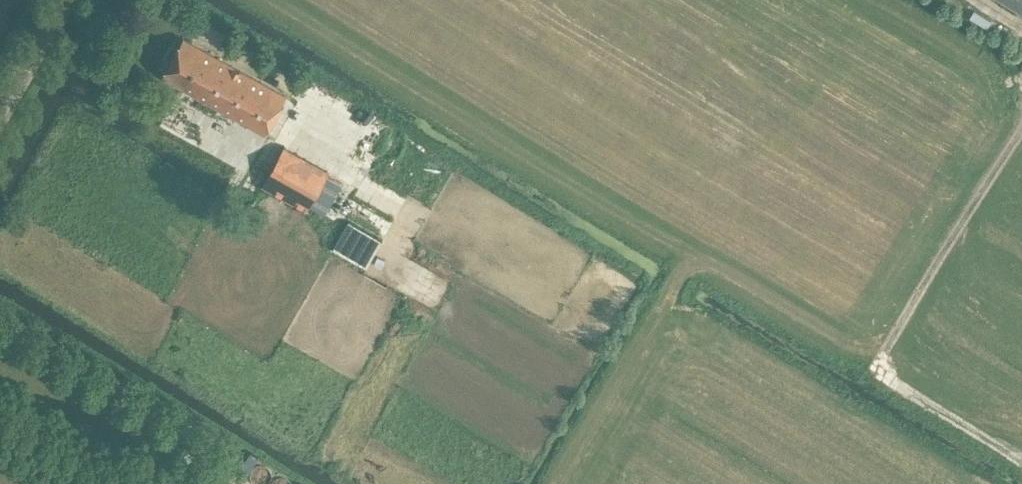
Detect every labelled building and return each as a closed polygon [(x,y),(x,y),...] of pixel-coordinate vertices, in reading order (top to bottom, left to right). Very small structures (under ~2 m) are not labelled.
[(1021,13),(1021,0),(1001,0),(1021,13)] [(266,131),(287,94),(184,37),(163,74),(266,131)] [(307,211),(330,170),(285,145),(262,186),(307,211)] [(330,222),(349,188),(329,177),(311,211),(330,222)]
